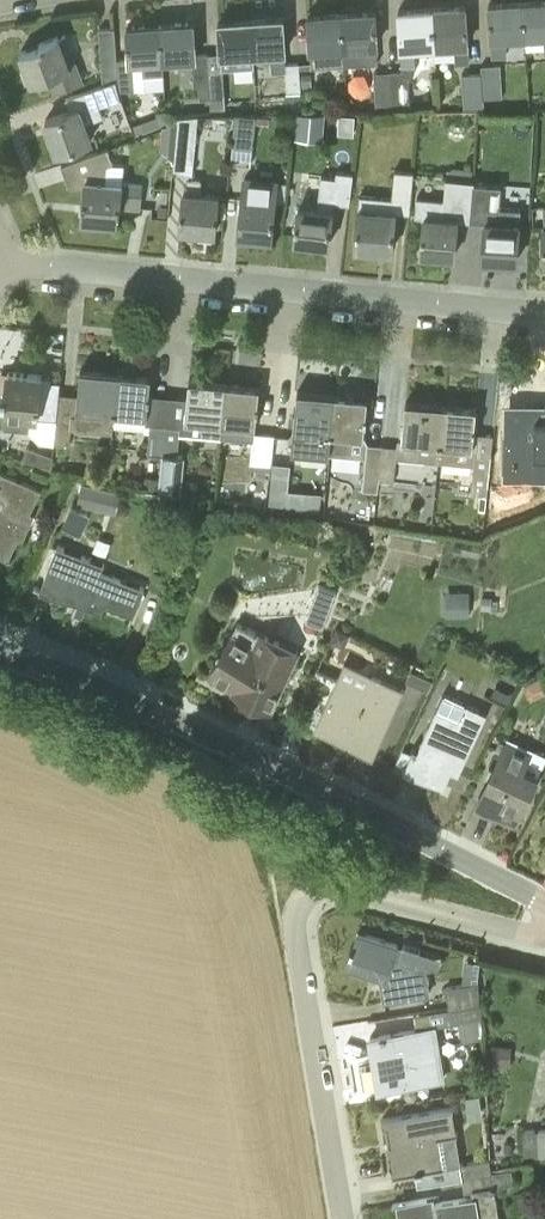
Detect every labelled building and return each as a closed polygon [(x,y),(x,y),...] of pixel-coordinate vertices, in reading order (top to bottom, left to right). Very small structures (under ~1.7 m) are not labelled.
[(523,1),(525,35),(544,34),(544,0),(523,1)] [(505,36),(525,35),(523,1),(489,4),(492,56),(506,55),(505,36)] [(433,7),(434,45),(434,59),(455,58),(455,62),(468,61),(466,5),(433,7)] [(403,70),(390,71),(392,110),(410,109),(409,79),(414,71),(414,64),(414,60),(434,59),(434,45),(433,7),(399,9),(402,65),(403,70)] [(376,11),(359,12),(341,13),(344,64),(378,62),(376,11)] [(311,65),(324,65),(344,64),(341,13),(308,15),(311,65)] [(284,16),(251,18),(253,53),(254,53),(270,52),(272,71),(285,70),(287,92),(301,91),(300,62),(286,63),(285,51),(286,51),(284,16)] [(254,67),(254,53),(253,53),(251,18),(219,20),(221,53),(207,53),(209,84),(211,110),(226,110),(223,68),(254,67)] [(194,22),(160,24),(163,58),(192,57),(194,84),(209,84),(207,53),(196,54),(194,22)] [(118,89),(134,88),(134,89),(145,89),(144,75),(164,74),(163,58),(160,24),(127,26),(129,58),(117,58),(118,78),(118,89)] [(118,78),(117,58),(116,51),(115,27),(99,28),(103,84),(118,78)] [(55,92),(78,83),(83,81),(66,34),(59,36),(58,35),(39,42),(40,44),(20,51),(21,55),(22,54),(32,82),(49,76),(55,92)] [(482,73),(483,99),(502,98),(501,64),(481,65),(482,73)] [(392,110),(390,71),(374,72),(376,111),(392,110)] [(484,108),(483,99),(482,73),(462,74),(464,110),(484,108)] [(311,74),(300,74),(301,87),(311,87),(311,74)] [(103,84),(92,88),(65,97),(70,109),(46,119),(57,152),(91,138),(86,123),(104,117),(99,106),(120,98),(118,89),(118,78),(103,84)] [(256,116),(237,113),(233,144),(252,146),(256,116)] [(298,114),(295,139),(322,141),(324,117),(298,114)] [(176,141),(173,171),(193,173),(198,115),(179,116),(178,122),(176,141)] [(158,116),(132,126),(136,135),(161,125),(158,116)] [(178,122),(167,120),(167,127),(162,127),(161,140),(176,141),(178,122)] [(141,207),(143,184),(124,182),(106,180),(107,165),(113,162),(108,147),(89,154),(62,163),(69,185),(85,186),(82,219),(117,222),(119,205),(141,207)] [(355,246),(392,249),(396,211),(410,212),(414,171),(395,169),(393,198),(360,195),(355,246)] [(447,171),(446,177),(471,179),(472,171),(453,169),(452,171),(447,171)] [(330,243),(335,202),(349,204),(353,174),(337,171),(336,178),(322,176),(318,208),(300,205),(295,239),(330,243)] [(188,177),(187,192),(185,192),(180,228),(216,232),(218,195),(202,193),(203,178),(188,177)] [(425,216),(421,252),(455,255),(458,220),(470,221),(473,183),(473,180),(471,179),(446,177),(445,177),(444,199),(417,197),(415,215),(425,216)] [(244,195),(239,234),(272,238),(277,199),(275,199),(277,183),(260,181),(261,181),(247,179),(245,195),(244,195)] [(483,257),(518,260),(522,208),(487,206),(489,184),(473,183),(470,221),(485,222),(483,257)] [(113,426),(118,378),(82,375),(83,369),(81,368),(78,408),(92,410),(91,429),(112,432),(113,426)] [(39,417),(57,419),(58,419),(59,406),(60,392),(51,391),(52,379),(42,378),(42,374),(8,371),(6,391),(4,391),(3,398),(5,398),(4,414),(5,414),(4,427),(29,429),(31,416),(39,417)] [(118,373),(118,378),(113,426),(145,429),(144,431),(150,431),(148,452),(163,454),(167,417),(148,415),(152,375),(150,375),(150,376),(118,373)] [(167,417),(163,454),(178,455),(180,433),(222,437),(226,389),(190,385),(191,379),(189,379),(186,419),(167,417)] [(227,383),(226,389),(222,437),(239,439),(253,440),(254,432),(255,432),(256,426),(260,386),(259,386),(258,387),(227,383)] [(298,390),(293,449),(330,452),(335,400),(299,396),(299,390),(298,390)] [(335,394),(335,400),(330,452),(346,454),(347,435),(364,437),(368,397),(367,396),(367,397),(335,394)] [(438,462),(444,405),(408,402),(408,401),(406,400),(402,439),(398,439),(397,446),(382,445),(379,480),(394,482),(397,458),(438,462)] [(438,462),(456,463),(458,446),(472,447),(477,407),(475,407),(475,408),(444,405),(438,462)] [(77,416),(78,408),(59,406),(58,419),(57,419),(54,443),(69,445),(72,415),(77,416)] [(531,408),(530,437),(534,437),(534,456),(544,456),(544,408),(531,408)] [(250,469),(271,471),(274,434),(255,432),(254,432),(253,440),(250,469)] [(379,480),(382,445),(367,443),(364,479),(363,493),(377,495),(379,480)] [(52,473),(53,456),(27,447),(21,462),(52,473)] [(185,456),(178,455),(163,454),(159,491),(181,494),(185,456)] [(477,454),(476,454),(474,465),(471,493),(481,495),(487,495),(488,486),(491,455),(477,454)] [(291,488),(293,461),(274,460),(271,506),(324,509),(325,490),(291,488)] [(9,559),(19,536),(23,538),(35,514),(31,512),(42,489),(6,473),(1,483),(0,483),(0,555),(9,559)] [(144,476),(142,489),(157,491),(159,478),(144,476)] [(120,492),(81,482),(77,504),(115,513),(120,492)] [(159,501),(161,491),(159,491),(157,491),(142,489),(137,488),(135,498),(159,501)] [(62,525),(72,529),(79,511),(70,507),(62,525)] [(40,588),(77,602),(78,603),(80,598),(88,601),(86,606),(102,612),(108,598),(136,609),(145,587),(102,570),(104,564),(57,545),(40,588)] [(323,628),(336,591),(318,584),(305,622),(323,628)] [(469,588),(446,588),(446,616),(469,616),(469,588)] [(498,611),(498,600),(492,600),(492,596),(483,596),(483,609),(491,609),(491,611),(498,611)] [(233,688),(272,706),(297,653),(238,624),(210,671),(236,683),(233,688)] [(345,643),(349,634),(337,628),(331,641),(340,645),(345,643)] [(413,671),(408,681),(428,691),(433,680),(413,671)] [(315,727),(373,753),(403,691),(370,676),(364,690),(339,678),(315,727)] [(414,747),(406,769),(444,787),(451,772),(458,775),(479,730),(487,714),(443,693),(436,709),(418,749),(414,747)] [(498,804),(519,813),(537,779),(522,772),(529,756),(505,744),(477,803),(495,811),(498,804)] [(347,967),(380,978),(384,1001),(431,993),(426,964),(414,967),(413,962),(416,961),(419,951),(420,951),(421,948),(404,943),(402,947),(397,945),(398,944),(358,931),(353,946),(352,945),(349,953),(351,953),(347,967)] [(449,1004),(481,999),(479,981),(446,987),(449,1004)] [(483,1016),(481,999),(449,1004),(452,1021),(483,1016)] [(417,1028),(393,1032),(370,1037),(370,1038),(371,1038),(376,1064),(373,1064),(377,1088),(392,1085),(391,1082),(401,1080),(402,1086),(425,1082),(441,1078),(436,1045),(433,1045),(430,1028),(417,1030),(417,1028)] [(510,1065),(510,1044),(493,1044),(493,1065),(510,1065)] [(480,1104),(478,1092),(465,1094),(467,1106),(480,1104)] [(451,1107),(382,1118),(382,1120),(385,1119),(389,1144),(390,1144),(394,1173),(391,1174),(391,1175),(443,1166),(438,1135),(456,1132),(451,1107)] [(524,1129),(525,1158),(544,1155),(544,1129),(524,1129)] [(492,1172),(490,1158),(460,1163),(463,1177),(492,1172)] [(408,1201),(408,1203),(409,1202),(412,1218),(404,1218),(500,1218),(496,1188),(513,1186),(511,1168),(492,1172),(463,1177),(466,1191),(472,1190),(473,1197),(426,1204),(425,1198),(408,1201)]
